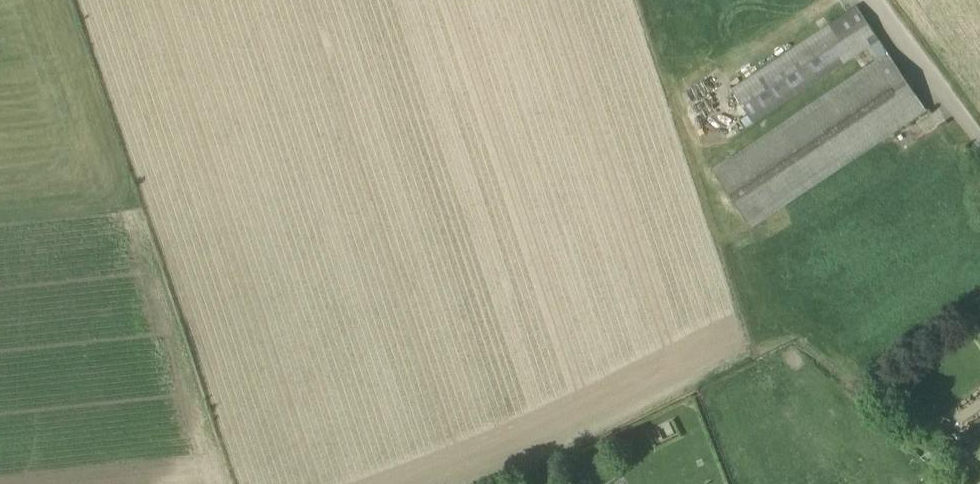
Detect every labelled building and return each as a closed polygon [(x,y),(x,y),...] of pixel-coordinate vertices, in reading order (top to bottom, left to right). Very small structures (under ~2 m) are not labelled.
[(926,108),(858,6),(732,90),(753,123),(872,45),(880,57),(733,155),(732,155),(712,168),(751,225),(926,108)]
